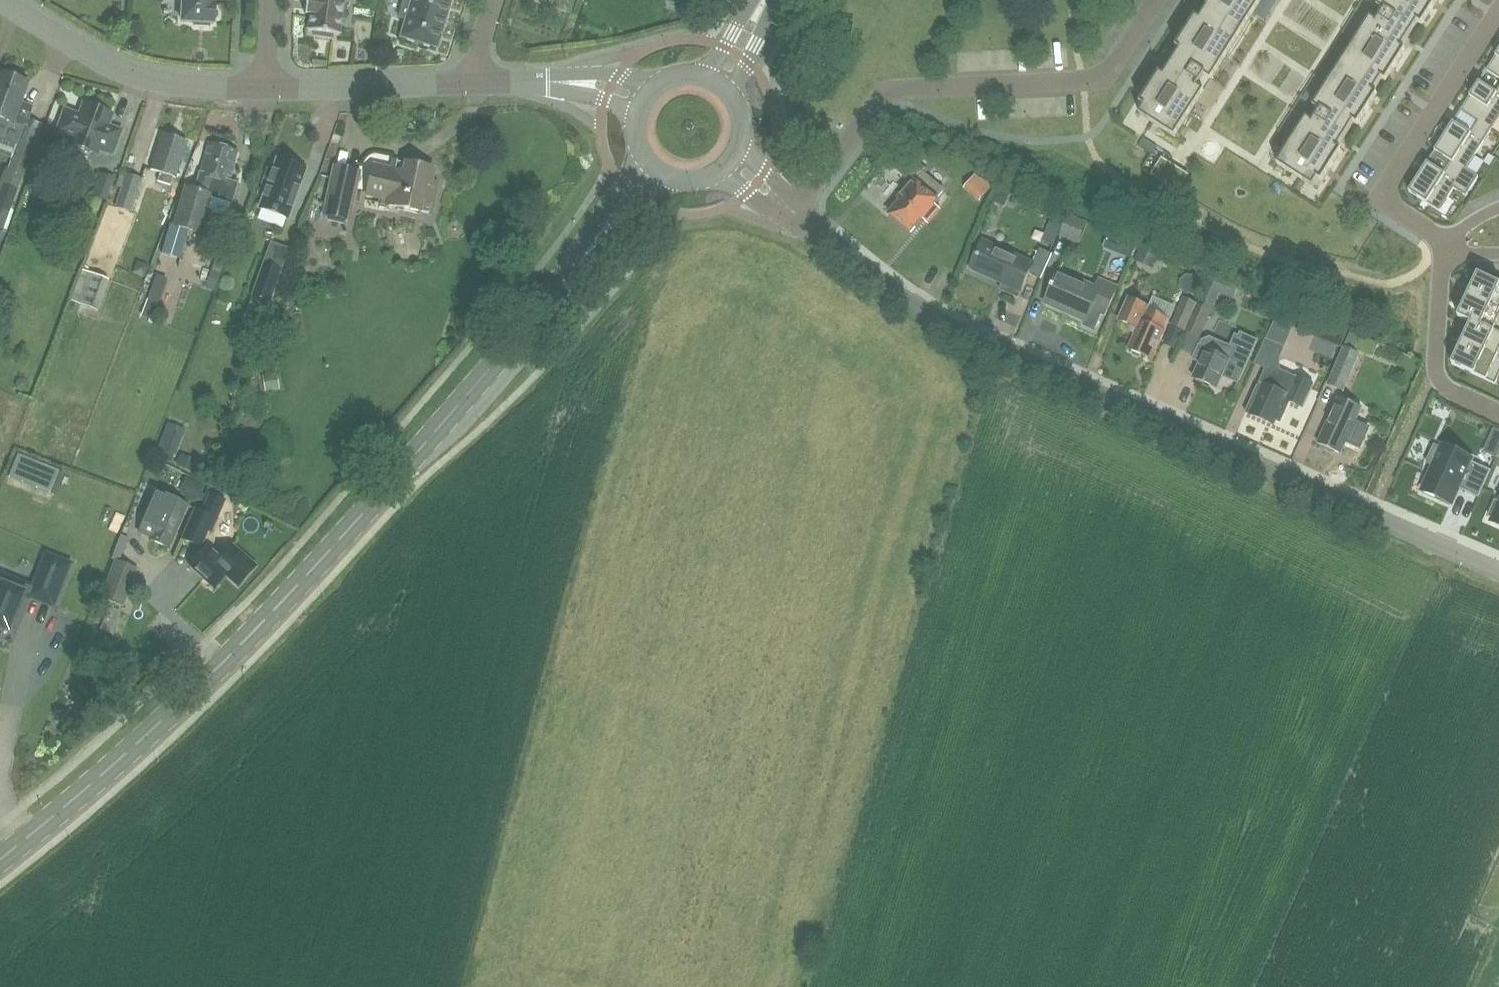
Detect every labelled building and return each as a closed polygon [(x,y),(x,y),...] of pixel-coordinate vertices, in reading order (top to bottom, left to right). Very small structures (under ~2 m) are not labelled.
[(213,23),(214,4),(213,4),(213,0),(182,0),(181,21),(213,23)] [(305,13),(310,13),(308,30),(314,31),(314,35),(332,37),(333,33),(339,34),(344,0),(307,0),(305,13)] [(413,0),(412,0),(405,0),(400,17),(408,20),(403,34),(402,36),(438,46),(438,45),(443,25),(444,26),(444,25),(445,20),(446,19),(445,19),(451,0),(413,0)] [(1262,0),(1206,0),(1204,4),(1208,6),(1200,19),(1196,16),(1176,47),(1180,50),(1164,75),(1160,73),(1140,104),(1144,106),(1139,114),(1175,137),(1262,0)] [(1386,82),(1406,51),(1402,48),(1418,23),(1422,25),(1438,0),(1382,0),(1277,164),(1313,187),(1318,179),(1322,182),(1342,151),(1338,149),(1354,123),(1358,126),(1378,95),(1374,92),(1382,79),(1386,82)] [(1487,70),(1498,78),(1498,51),(1487,70)] [(11,159),(0,189),(0,230),(2,231),(41,124),(27,119),(25,126),(19,123),(26,105),(21,103),(28,83),(0,73),(0,155),(11,159)] [(1496,92),(1479,82),(1461,111),(1477,121),(1478,120),(1491,129),(1498,117),(1498,87),(1496,92)] [(112,114),(84,103),(80,115),(66,110),(57,133),(71,138),(69,142),(96,153),(98,149),(112,155),(121,130),(108,125),(112,114)] [(1477,121),(1470,133),(1453,122),(1442,139),(1440,137),(1434,146),(1437,148),(1435,151),(1451,162),(1452,161),(1466,170),(1466,169),(1491,129),(1478,120),(1477,121)] [(186,142),(162,134),(150,169),(159,172),(157,181),(170,185),(173,177),(175,177),(186,142)] [(237,151),(208,142),(200,172),(199,171),(194,188),(185,185),(178,207),(171,205),(166,219),(173,221),(162,260),(173,263),(178,244),(194,249),(198,234),(199,234),(210,197),(232,204),(238,183),(228,180),(237,151)] [(935,199),(943,190),(924,174),(926,171),(914,160),(917,157),(905,147),(889,165),(901,176),(903,173),(912,181),(898,198),(900,200),(888,214),(910,233),(922,218),(928,223),(938,210),(933,206),(937,201),(935,199)] [(1488,155),(1484,162),(1490,165),(1494,159),(1488,155)] [(273,170),(267,168),(262,183),(267,185),(260,207),(288,217),(305,169),(290,164),(292,160),(280,156),(278,160),(277,159),(273,170)] [(1151,174),(1176,190),(1186,173),(1162,157),(1151,174)] [(384,204),(430,214),(437,183),(432,182),(435,169),(392,160),(391,168),(373,164),(366,195),(385,199),(384,204)] [(1439,211),(1454,188),(1466,196),(1478,176),(1466,169),(1466,170),(1452,161),(1451,162),(1444,173),(1427,163),(1417,179),(1414,178),(1408,187),(1411,188),(1409,191),(1439,211)] [(332,163),(321,214),(350,221),(361,170),(332,163)] [(107,201),(115,179),(101,174),(93,196),(107,201)] [(121,188),(114,208),(130,213),(142,179),(125,174),(124,177),(119,175),(115,186),(121,188)] [(991,187),(975,175),(964,189),(980,202),(991,187)] [(990,200),(1001,205),(1006,193),(995,189),(990,200)] [(1069,213),(1059,236),(1078,245),(1088,222),(1069,213)] [(1032,263),(982,240),(969,269),(1020,292),(1028,274),(1040,280),(1051,254),(1038,248),(1032,263)] [(1139,244),(1135,255),(1154,262),(1158,252),(1139,244)] [(1094,288),(1059,272),(1063,262),(1061,261),(1050,287),(1051,288),(1044,303),(1085,322),(1091,307),(1105,313),(1116,287),(1098,279),(1094,288)] [(269,301),(280,269),(262,263),(251,295),(252,296),(269,301)] [(83,270),(70,301),(97,312),(109,281),(83,270)] [(177,281),(158,273),(151,288),(170,297),(177,281)] [(1478,273),(1468,295),(1498,309),(1498,283),(1478,273)] [(1468,295),(1458,317),(1471,323),(1472,322),(1498,334),(1498,309),(1468,295)] [(262,321),(269,301),(252,296),(246,316),(262,321)] [(1169,320),(1145,309),(1147,306),(1127,297),(1117,318),(1130,324),(1128,327),(1131,332),(1135,333),(1130,345),(1128,349),(1152,359),(1158,344),(1159,345),(1169,320)] [(1184,333),(1197,303),(1182,297),(1170,327),(1184,333)] [(1200,340),(1212,309),(1197,303),(1184,333),(1200,340)] [(1027,319),(1039,321),(1042,306),(1029,304),(1027,319)] [(1281,304),(1265,339),(1283,347),(1299,312),(1281,304)] [(1320,321),(1313,335),(1339,347),(1346,333),(1320,321)] [(1497,359),(1498,354),(1498,334),(1472,322),(1471,323),(1462,342),(1497,359)] [(1210,338),(1203,340),(1201,346),(1199,345),(1193,360),(1200,363),(1193,378),(1217,388),(1222,377),(1238,384),(1257,341),(1240,333),(1233,349),(1226,345),(1210,338)] [(1351,333),(1344,348),(1353,352),(1355,349),(1360,337),(1351,333)] [(1452,364),(1478,376),(1495,384),(1496,382),(1498,376),(1498,360),(1497,359),(1462,342),(1452,364)] [(1344,348),(1328,384),(1341,390),(1357,354),(1353,352),(1344,348)] [(1303,408),(1313,385),(1280,370),(1278,375),(1265,369),(1257,386),(1245,412),(1274,425),(1276,420),(1280,421),(1289,402),(1303,408)] [(262,375),(265,392),(279,389),(276,373),(262,375)] [(1361,408),(1338,398),(1317,443),(1341,454),(1361,408)] [(1489,440),(1498,445),(1498,431),(1494,429),(1489,440)] [(157,449),(173,455),(180,436),(164,430),(157,449)] [(1434,466),(1423,491),(1451,504),(1458,488),(1479,498),(1491,470),(1470,461),(1471,458),(1442,446),(1441,449),(1434,446),(1427,463),(1434,466)] [(58,471),(59,470),(17,453),(8,476),(50,493),(50,492),(55,494),(63,473),(58,471)] [(182,537),(200,545),(207,529),(211,531),(226,497),(204,487),(182,537)] [(169,549),(185,513),(183,512),(186,504),(156,490),(137,532),(148,537),(147,539),(169,549)] [(1489,514),(1492,516),(1490,520),(1498,524),(1498,501),(1496,500),(1489,514)] [(208,545),(189,566),(203,579),(216,566),(237,585),(255,566),(232,545),(221,557),(208,545)] [(123,607),(137,568),(115,560),(101,599),(123,607)] [(0,573),(0,621),(12,626),(26,589),(56,601),(66,577),(42,567),(36,584),(26,580),(26,579),(11,573),(10,577),(0,573)]
